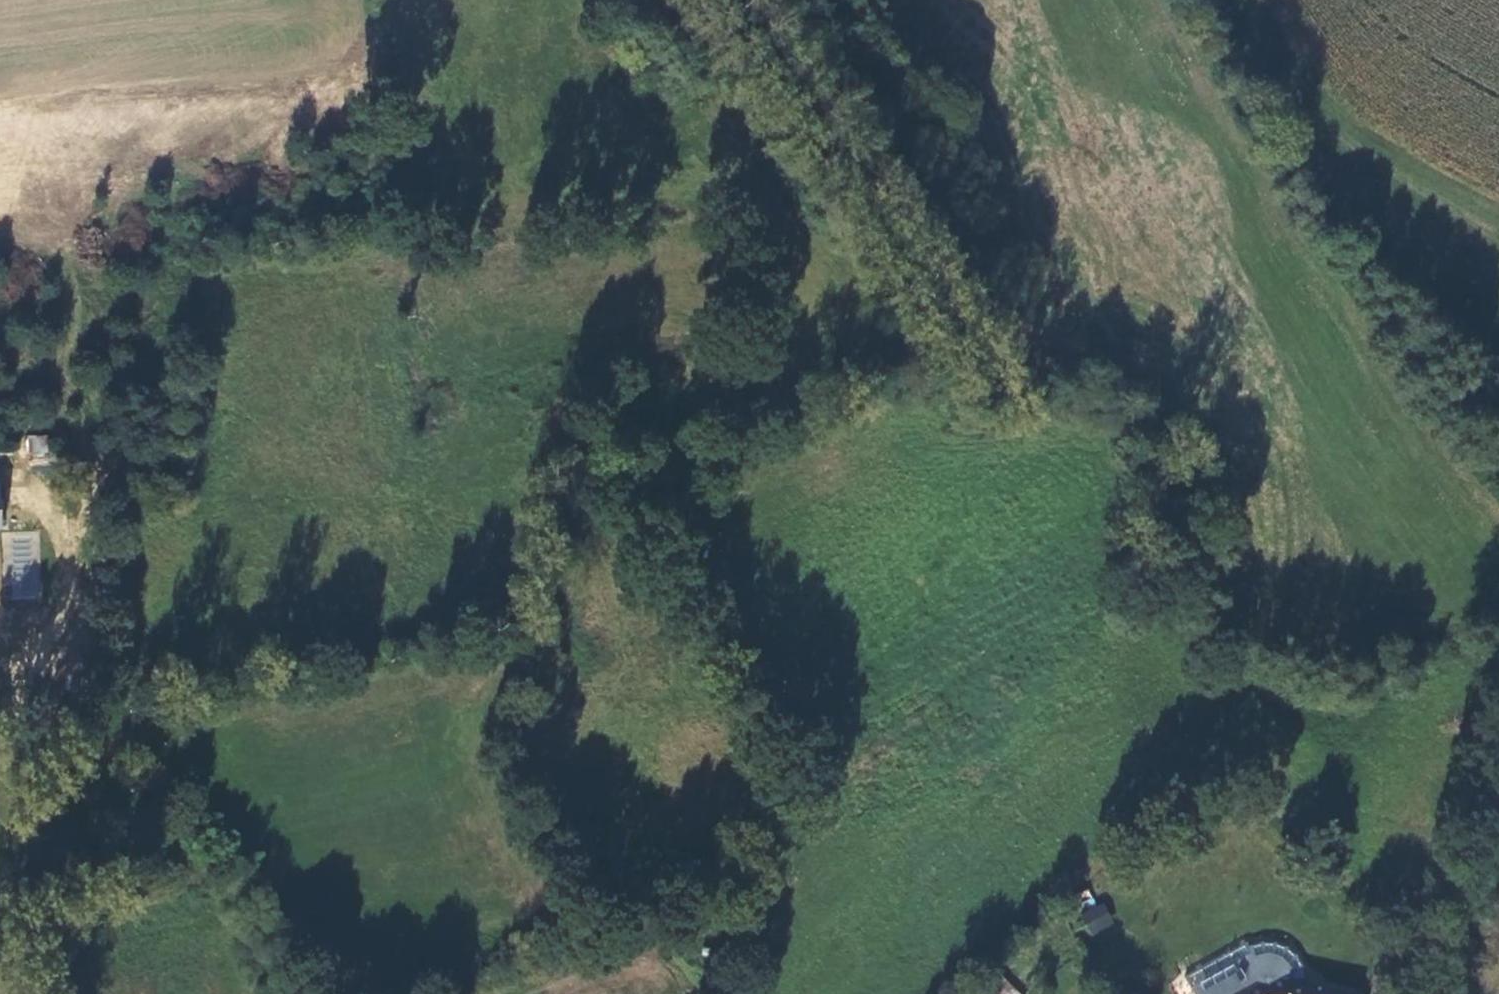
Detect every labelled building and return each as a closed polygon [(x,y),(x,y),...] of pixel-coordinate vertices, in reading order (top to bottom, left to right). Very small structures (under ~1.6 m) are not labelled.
[(47,434),(27,436),(29,457),(49,455),(47,434)] [(1090,936),(1114,924),(1103,902),(1079,914),(1090,936)] [(1319,987),(1301,984),(1302,981),(1300,969),(1294,958),(1285,950),(1273,945),(1261,944),(1246,949),(1244,944),(1181,978),(1189,993),(1340,993),(1319,987)] [(985,992),(987,993),(1021,993),(1001,975),(985,992)]
